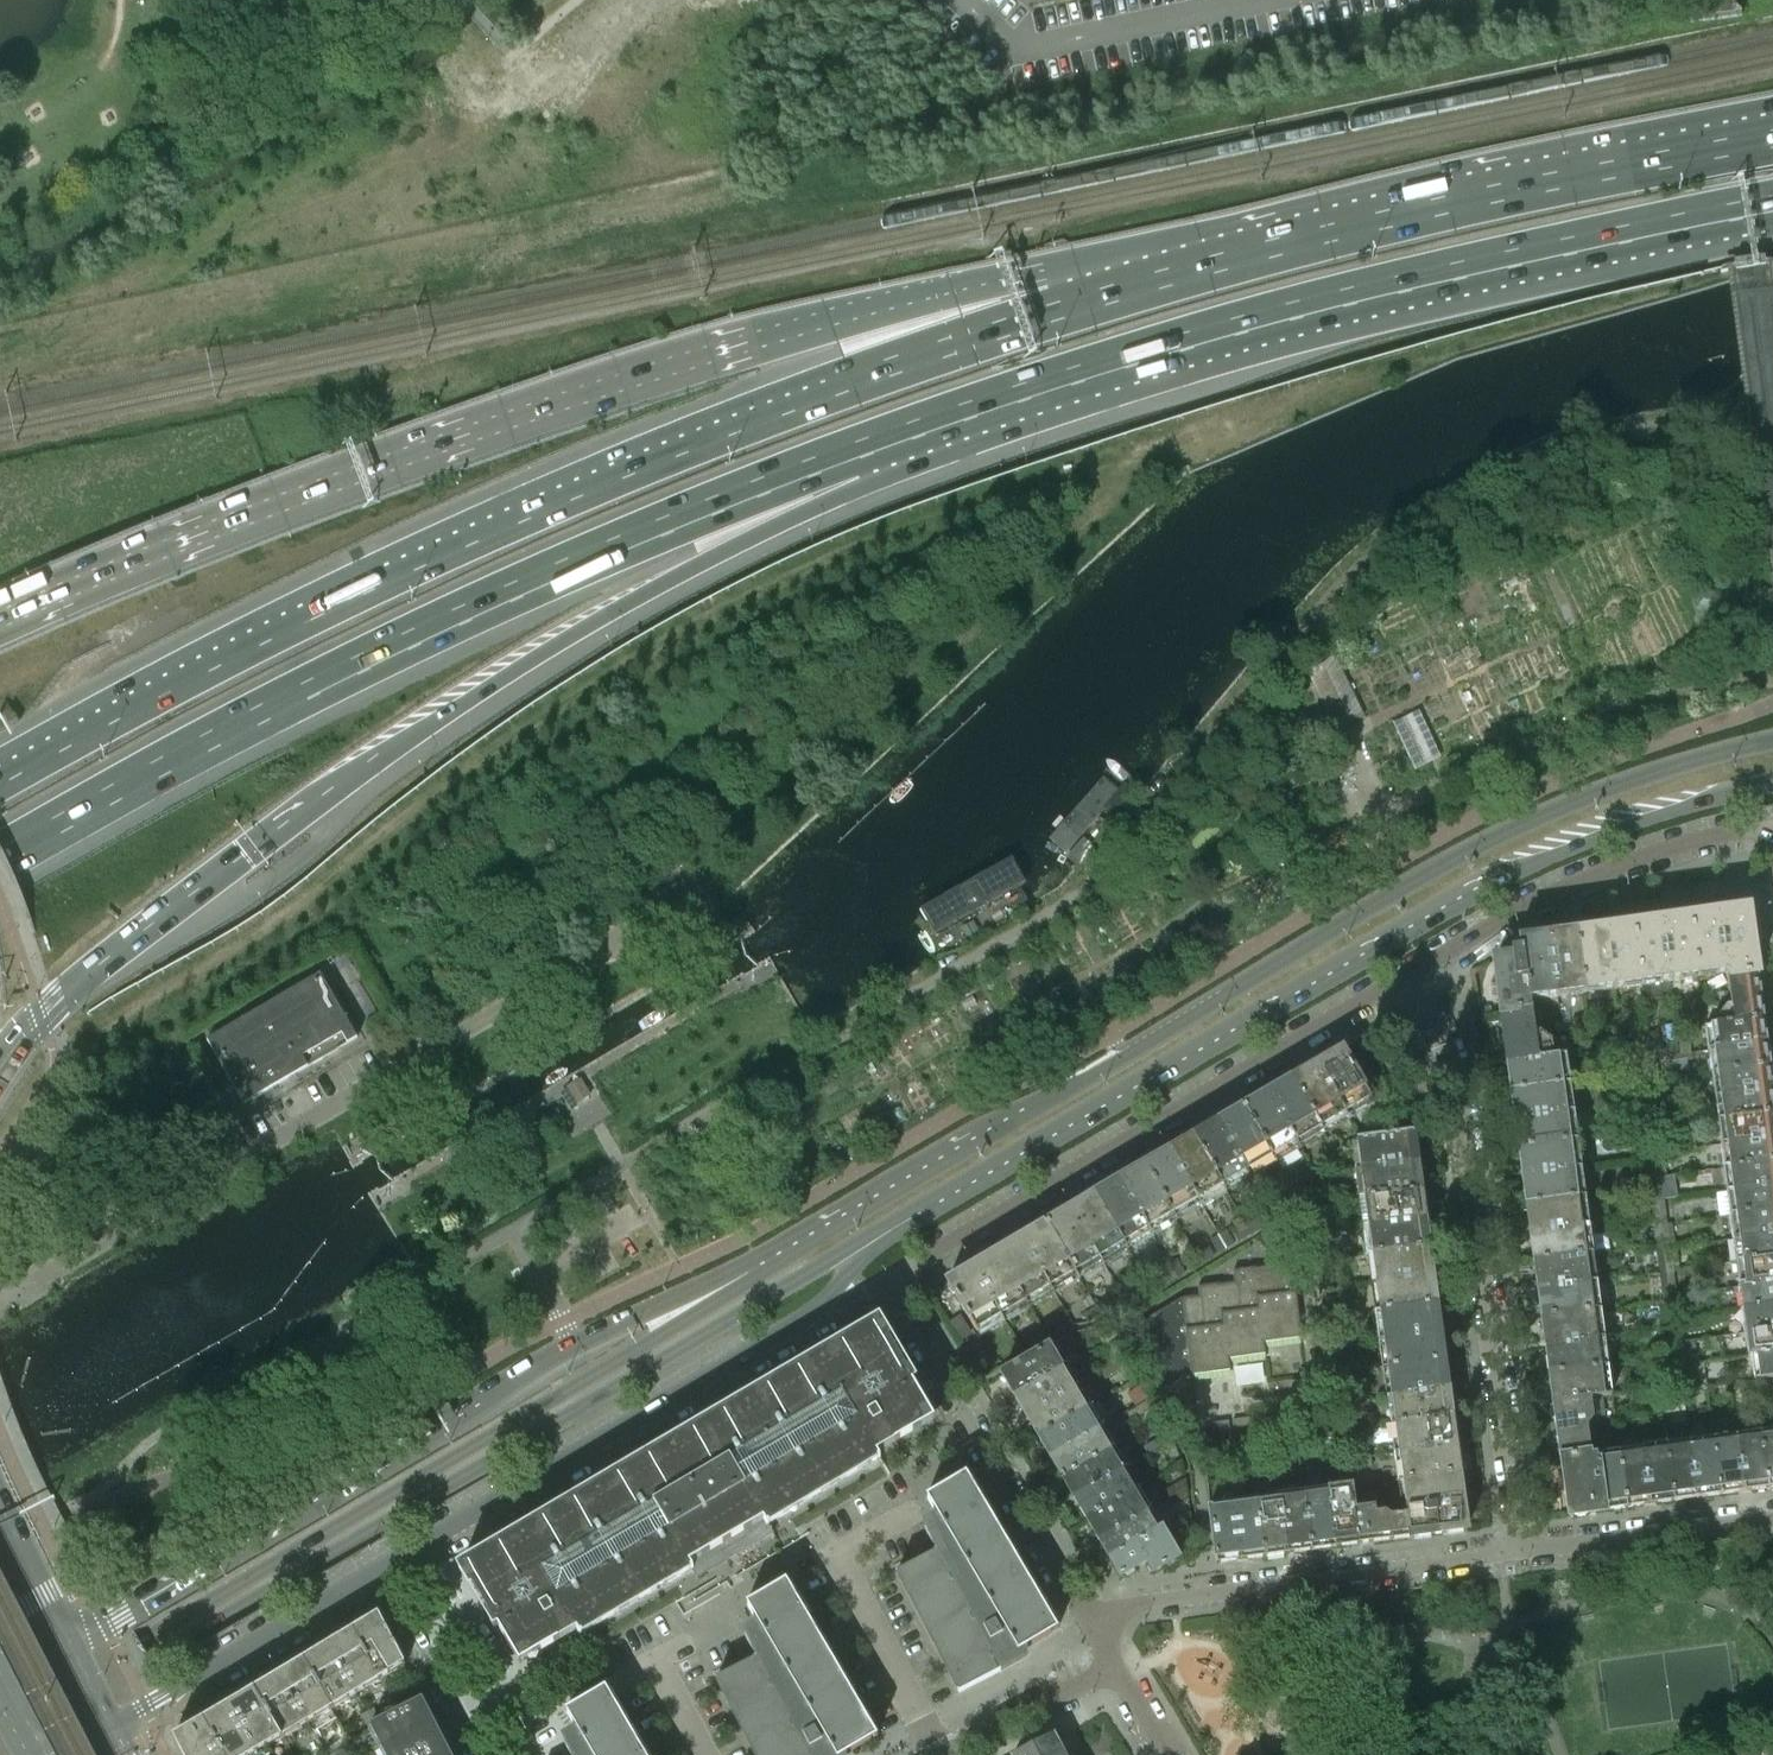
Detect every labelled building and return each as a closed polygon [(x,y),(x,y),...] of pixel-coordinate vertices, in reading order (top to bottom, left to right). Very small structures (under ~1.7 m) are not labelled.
[(1755,416),(1760,456),(1772,454),(1772,413),(1755,416)] [(1760,456),(1767,499),(1772,498),(1772,454),(1760,456)] [(1363,716),(1333,654),(1305,667),(1335,730),(1363,716)] [(1416,767),(1442,755),(1420,707),(1394,719),(1416,767)] [(1078,828),(1088,828),(1088,819),(1078,819),(1078,828)] [(983,904),(993,904),(993,895),(983,895),(983,904)] [(1717,914),(1725,973),(1726,976),(1755,972),(1747,910),(1717,914)] [(1717,914),(1706,916),(1703,913),(1695,914),(1693,917),(1688,918),(1696,977),(1725,973),(1717,914)] [(1674,920),(1660,922),(1669,981),(1696,977),(1688,918),(1684,916),(1676,917),(1674,920)] [(1660,922),(1650,923),(1647,921),(1639,922),(1636,925),(1631,926),(1640,985),(1669,981),(1660,922)] [(1619,925),(1617,928),(1603,930),(1611,988),(1640,985),(1631,926),(1627,924),(1619,925)] [(1603,930),(1593,931),(1590,929),(1582,930),(1579,933),(1576,934),(1584,992),(1611,988),(1603,930)] [(1563,932),(1561,936),(1547,937),(1556,996),(1584,992),(1576,934),(1574,934),(1571,931),(1563,932)] [(1547,937),(1537,939),(1520,941),(1521,948),(1519,948),(1527,1000),(1531,999),(1556,996),(1547,937)] [(1511,957),(1494,959),(1502,1013),(1532,1009),(1531,999),(1527,1000),(1519,948),(1510,950),(1511,957)] [(1761,1021),(1755,972),(1726,976),(1728,995),(1730,1003),(1730,1005),(1728,1005),(1718,1018),(1719,1026),(1761,1021)] [(206,1040),(220,1064),(244,1104),(357,1038),(319,974),(206,1040)] [(1551,1042),(1543,1033),(1535,1034),(1535,1026),(1532,1009),(1502,1013),(1508,1063),(1553,1057),(1551,1042)] [(1690,1028),(1704,1027),(1703,1018),(1689,1019),(1690,1028)] [(1761,1021),(1719,1026),(1704,1028),(1707,1050),(1713,1049),(1764,1042),(1761,1021)] [(1667,1057),(1666,1047),(1658,1048),(1657,1032),(1648,1033),(1648,1032),(1634,1033),(1637,1058),(1645,1057),(1651,1056),(1651,1058),(1667,1057)] [(1595,1052),(1622,1048),(1620,1037),(1593,1041),(1595,1052)] [(1764,1042),(1713,1049),(1707,1050),(1711,1074),(1768,1066),(1764,1042)] [(1342,1049),(1325,1059),(1323,1057),(1308,1066),(1308,1069),(1293,1078),(1323,1129),(1371,1100),(1342,1049)] [(1564,1056),(1553,1057),(1508,1063),(1510,1075),(1507,1078),(1508,1086),(1512,1088),(1512,1091),(1568,1084),(1564,1056)] [(1648,1081),(1645,1057),(1637,1058),(1639,1076),(1640,1082),(1648,1081)] [(1639,1076),(1637,1058),(1629,1059),(1631,1077),(1639,1076)] [(1768,1066),(1711,1074),(1714,1098),(1771,1090),(1768,1066)] [(1643,1105),(1640,1082),(1639,1076),(1631,1077),(1632,1083),(1635,1083),(1637,1105),(1643,1105)] [(1293,1078),(1276,1088),(1273,1086),(1259,1095),(1258,1098),(1243,1107),(1273,1158),(1323,1129),(1293,1078)] [(584,1092),(589,1089),(583,1080),(579,1083),(577,1081),(568,1086),(570,1088),(565,1091),(571,1100),(575,1097),(576,1099),(585,1093),(584,1092)] [(1650,1105),(1648,1081),(1640,1082),(1643,1105),(1643,1106),(1650,1105)] [(1568,1084),(1512,1091),(1512,1094),(1510,1097),(1511,1105),(1514,1108),(1516,1120),(1572,1113),(1568,1084)] [(1714,1098),(1717,1122),(1772,1115),(1772,1106),(1771,1090),(1714,1098)] [(1647,1130),(1643,1106),(1643,1105),(1637,1105),(1640,1133),(1647,1132),(1647,1130)] [(1653,1129),(1650,1105),(1643,1106),(1647,1130),(1653,1129)] [(1209,1124),(1209,1127),(1194,1136),(1224,1187),(1273,1158),(1243,1107),(1227,1117),(1224,1115),(1209,1124)] [(1572,1113),(1516,1120),(1520,1148),(1576,1141),(1572,1113)] [(1717,1122),(1720,1145),(1772,1138),(1772,1115),(1717,1122)] [(1655,1153),(1653,1129),(1647,1130),(1647,1132),(1650,1154),(1655,1153)] [(1651,1162),(1650,1154),(1647,1132),(1640,1133),(1644,1163),(1651,1162)] [(1356,1140),(1363,1198),(1423,1190),(1421,1176),(1418,1173),(1412,1133),(1356,1140)] [(1194,1136),(1177,1146),(1175,1144),(1160,1153),(1160,1156),(1145,1165),(1175,1216),(1224,1187),(1194,1136)] [(1720,1145),(1723,1168),(1772,1162),(1772,1138),(1720,1145)] [(1576,1141),(1520,1148),(1524,1177),(1580,1170),(1576,1141)] [(1662,1152),(1655,1153),(1650,1154),(1651,1162),(1653,1176),(1665,1175),(1662,1152)] [(1306,1159),(1309,1163),(1314,1172),(1322,1167),(1314,1154),(1306,1159)] [(1655,1189),(1653,1176),(1651,1162),(1644,1163),(1645,1176),(1647,1176),(1649,1190),(1655,1189)] [(1723,1168),(1722,1169),(1725,1192),(1772,1186),(1772,1162),(1723,1168)] [(1314,1172),(1309,1163),(1300,1168),(1308,1181),(1316,1176),(1314,1172)] [(1111,1182),(1111,1185),(1095,1194),(1126,1245),(1175,1216),(1145,1165),(1128,1174),(1126,1173),(1111,1182)] [(1339,1170),(1324,1172),(1320,1180),(1340,1177),(1339,1170)] [(1580,1170),(1524,1177),(1525,1188),(1522,1191),(1523,1199),(1527,1201),(1527,1205),(1583,1198),(1580,1170)] [(1290,1187),(1295,1196),(1298,1200),(1306,1196),(1298,1182),(1290,1187)] [(1725,1192),(1728,1216),(1772,1210),(1772,1186),(1725,1192)] [(1658,1218),(1656,1201),(1655,1189),(1649,1190),(1652,1219),(1658,1218)] [(1423,1190),(1363,1198),(1371,1255),(1428,1247),(1422,1206),(1425,1203),(1423,1190)] [(1095,1194),(1079,1203),(1076,1202),(1061,1211),(1061,1214),(1046,1223),(1077,1273),(1126,1245),(1095,1194)] [(1282,1203),(1287,1212),(1300,1204),(1298,1200),(1295,1196),(1282,1203)] [(1583,1198),(1527,1205),(1528,1207),(1525,1210),(1526,1218),(1530,1221),(1531,1233),(1587,1226),(1583,1198)] [(1666,1223),(1663,1200),(1656,1201),(1658,1218),(1659,1223),(1666,1223)] [(1268,1206),(1271,1210),(1276,1218),(1284,1214),(1276,1201),(1268,1206)] [(1311,1206),(1304,1210),(1307,1234),(1314,1233),(1311,1206)] [(1271,1210),(1246,1225),(1251,1233),(1276,1218),(1271,1210)] [(1728,1216),(1731,1239),(1772,1234),(1772,1210),(1728,1216)] [(1662,1246),(1659,1223),(1658,1218),(1652,1219),(1655,1247),(1662,1246)] [(1046,1223),(1030,1232),(1027,1231),(1012,1239),(1012,1243),(997,1252),(1027,1302),(1077,1273),(1046,1223)] [(1667,1235),(1666,1223),(1659,1223),(1662,1246),(1663,1248),(1669,1247),(1674,1247),(1673,1234),(1667,1235)] [(1237,1241),(1251,1233),(1246,1225),(1232,1233),(1237,1241)] [(1587,1226),(1531,1233),(1535,1261),(1591,1254),(1587,1226)] [(1234,1243),(1226,1230),(1219,1234),(1226,1248),(1234,1243)] [(1321,1232),(1314,1233),(1307,1234),(1311,1263),(1318,1262),(1324,1261),(1321,1232)] [(1210,1240),(1218,1253),(1226,1248),(1219,1234),(1210,1240)] [(1731,1239),(1734,1263),(1772,1258),(1772,1234),(1731,1239)] [(1665,1270),(1663,1248),(1662,1246),(1655,1247),(1658,1274),(1666,1273),(1665,1270)] [(1209,1247),(1197,1254),(1202,1262),(1214,1255),(1209,1247)] [(1428,1247),(1371,1255),(1378,1310),(1438,1302),(1436,1289),(1433,1286),(1428,1247)] [(1672,1270),(1669,1247),(1663,1248),(1665,1270),(1672,1270)] [(1301,1337),(1290,1251),(1268,1254),(1270,1271),(1255,1273),(1254,1267),(1233,1270),(1235,1287),(1219,1289),(1219,1283),(1198,1286),(1199,1296),(1181,1298),(1124,1332),(1158,1392),(1184,1376),(1230,1370),(1228,1358),(1265,1353),(1263,1342),(1301,1337)] [(997,1252),(981,1261),(978,1260),(963,1268),(963,1271),(947,1281),(977,1332),(1027,1302),(997,1252)] [(1183,1262),(1188,1270),(1202,1262),(1197,1254),(1183,1262)] [(1591,1254),(1535,1261),(1539,1289),(1595,1282),(1591,1254)] [(1734,1263),(1737,1286),(1772,1281),(1772,1258),(1734,1263)] [(1185,1272),(1177,1259),(1169,1264),(1177,1277),(1185,1272)] [(1322,1290),(1318,1262),(1311,1263),(1315,1291),(1322,1290)] [(1177,1277),(1169,1264),(1161,1268),(1169,1282),(1177,1277)] [(1674,1293),(1672,1270),(1665,1270),(1666,1273),(1669,1293),(1674,1293)] [(1670,1302),(1669,1293),(1666,1273),(1658,1274),(1662,1303),(1670,1302)] [(1737,1286),(1736,1286),(1739,1310),(1772,1305),(1772,1281),(1737,1286)] [(1595,1282),(1539,1289),(1540,1301),(1537,1303),(1539,1312),(1542,1314),(1543,1317),(1599,1310),(1595,1282)] [(1136,1301),(1128,1288),(1121,1292),(1129,1305),(1136,1301)] [(1322,1290),(1315,1291),(1318,1317),(1325,1316),(1322,1290)] [(1112,1297),(1120,1310),(1129,1305),(1121,1292),(1112,1297)] [(1677,1317),(1674,1293),(1669,1293),(1670,1302),(1672,1318),(1677,1317)] [(1111,1302),(1098,1310),(1100,1315),(1101,1314),(1103,1318),(1116,1310),(1111,1302)] [(1438,1302),(1378,1310),(1386,1367),(1446,1360),(1444,1345),(1441,1343),(1439,1332),(1438,1319),(1440,1316),(1438,1302)] [(1673,1328),(1672,1318),(1670,1302),(1662,1303),(1665,1329),(1673,1328)] [(1739,1310),(1742,1333),(1772,1329),(1772,1305),(1739,1310)] [(1083,1314),(1088,1322),(1100,1315),(1098,1310),(1096,1306),(1083,1314)] [(1599,1310),(1543,1317),(1543,1320),(1540,1323),(1541,1331),(1545,1334),(1547,1346),(1603,1339),(1599,1310)] [(1325,1316),(1318,1317),(1322,1347),(1329,1346),(1325,1316)] [(1680,1317),(1677,1317),(1672,1318),(1673,1328),(1675,1342),(1683,1341),(1680,1317)] [(880,1320),(856,1334),(835,1346),(819,1351),(820,1355),(817,1357),(814,1354),(802,1366),(761,1390),(744,1395),(746,1399),(742,1401),(740,1398),(723,1412),(686,1434),(670,1439),(671,1443),(667,1445),(665,1442),(648,1456),(611,1478),(595,1483),(596,1487),(593,1489),(590,1486),(578,1498),(537,1522),(520,1527),(522,1531),(518,1533),(516,1530),(499,1544),(458,1568),(467,1583),(471,1581),(494,1620),(519,1663),(576,1629),(579,1635),(693,1567),(690,1563),(718,1547),(725,1560),(773,1533),(768,1524),(880,1458),(877,1453),(934,1419),(886,1337),(890,1335),(880,1320)] [(1109,1324),(1097,1332),(1104,1344),(1117,1337),(1109,1324)] [(1742,1333),(1745,1356),(1748,1356),(1772,1353),(1772,1329),(1742,1333)] [(1603,1339),(1547,1346),(1550,1373),(1606,1366),(1603,1339)] [(1686,1364),(1683,1341),(1675,1342),(1677,1358),(1678,1365),(1686,1364)] [(1052,1344),(1001,1374),(1014,1396),(1066,1367),(1052,1344)] [(1329,1346),(1322,1347),(1326,1375),(1333,1374),(1329,1346)] [(1095,1366),(1099,1373),(1123,1359),(1119,1352),(1095,1366)] [(1748,1356),(1751,1380),(1772,1377),(1772,1353),(1748,1356)] [(1682,1386),(1678,1365),(1677,1358),(1671,1359),(1674,1386),(1682,1386)] [(1123,1359),(1099,1373),(1103,1380),(1127,1365),(1123,1359)] [(1446,1360),(1386,1367),(1394,1424),(1451,1417),(1445,1376),(1448,1373),(1446,1360)] [(1689,1386),(1686,1364),(1678,1365),(1682,1386),(1689,1386)] [(1606,1366),(1550,1373),(1554,1402),(1589,1397),(1610,1395),(1606,1366)] [(1066,1367),(1014,1396),(1026,1416),(1077,1386),(1066,1367)] [(1333,1374),(1326,1375),(1330,1403),(1337,1402),(1333,1374)] [(1752,1387),(1751,1380),(1731,1382),(1731,1390),(1752,1387)] [(1731,1390),(1731,1382),(1707,1384),(1707,1392),(1731,1390)] [(1707,1392),(1707,1384),(1689,1386),(1682,1386),(1683,1395),(1707,1392)] [(1077,1386),(1026,1416),(1038,1436),(1089,1406),(1077,1386)] [(1147,1398),(1139,1386),(1127,1393),(1134,1406),(1147,1398)] [(1683,1395),(1682,1386),(1674,1386),(1658,1388),(1659,1398),(1683,1395)] [(1659,1398),(1658,1388),(1635,1390),(1636,1400),(1659,1398)] [(1636,1400),(1635,1390),(1611,1393),(1612,1403),(1636,1400)] [(1586,1428),(1587,1428),(1592,1420),(1589,1397),(1554,1402),(1556,1414),(1553,1417),(1554,1425),(1558,1428),(1558,1433),(1555,1436),(1557,1444),(1560,1447),(1562,1459),(1589,1455),(1586,1428)] [(1147,1399),(1126,1412),(1131,1419),(1152,1406),(1147,1399)] [(1337,1402),(1330,1403),(1334,1430),(1315,1432),(1316,1440),(1336,1437),(1341,1447),(1348,1443),(1341,1431),(1337,1402)] [(1089,1406),(1038,1436),(1050,1457),(1101,1427),(1089,1406)] [(1232,1428),(1250,1425),(1249,1417),(1231,1419),(1232,1428)] [(1451,1417),(1394,1424),(1401,1479),(1461,1472),(1459,1458),(1456,1456),(1451,1417)] [(1230,1438),(1229,1423),(1215,1424),(1216,1439),(1230,1438)] [(1101,1427),(1050,1457),(1061,1477),(1113,1447),(1101,1427)] [(1759,1432),(1766,1489),(1772,1488),(1772,1430),(1759,1432)] [(1315,1432),(1295,1435),(1296,1443),(1316,1440),(1315,1432)] [(1759,1432),(1736,1435),(1743,1492),(1766,1489),(1759,1432)] [(1168,1434),(1146,1447),(1150,1454),(1172,1441),(1168,1434)] [(1295,1435),(1272,1438),(1273,1446),(1296,1443),(1295,1435)] [(1736,1435),(1712,1438),(1719,1495),(1743,1492),(1736,1435)] [(1272,1438),(1249,1441),(1250,1449),(1273,1446),(1272,1438)] [(1712,1438),(1688,1441),(1695,1498),(1719,1495),(1712,1438)] [(1172,1441),(1150,1454),(1153,1460),(1176,1448),(1172,1441)] [(1249,1441),(1225,1444),(1226,1452),(1250,1449),(1249,1441)] [(1688,1441),(1664,1445),(1672,1501),(1695,1498),(1688,1441)] [(1225,1444),(1201,1447),(1202,1455),(1226,1452),(1225,1444)] [(1664,1445),(1641,1448),(1648,1505),(1672,1501),(1664,1445)] [(1113,1447),(1061,1477),(1074,1498),(1125,1468),(1113,1447)] [(1641,1448),(1617,1451),(1625,1508),(1648,1505),(1641,1448)] [(1617,1451),(1595,1454),(1602,1511),(1625,1508),(1617,1451)] [(1595,1454),(1589,1455),(1562,1459),(1569,1515),(1574,1515),(1577,1517),(1584,1517),(1586,1513),(1602,1511),(1595,1454)] [(1347,1473),(1373,1470),(1372,1457),(1346,1460),(1347,1473)] [(1125,1468),(1074,1498),(1086,1518),(1137,1488),(1125,1468)] [(1461,1472),(1401,1479),(1405,1507),(1406,1507),(1406,1511),(1410,1537),(1412,1537),(1413,1541),(1430,1538),(1430,1534),(1445,1532),(1445,1536),(1462,1534),(1462,1530),(1466,1530),(1461,1489),(1463,1486),(1461,1472)] [(976,1490),(965,1473),(926,1496),(935,1513),(928,1517),(946,1546),(896,1572),(905,1589),(912,1586),(923,1607),(916,1611),(926,1629),(932,1626),(943,1647),(937,1650),(946,1669),(953,1665),(964,1687),(958,1690),(959,1692),(1000,1671),(1000,1670),(1022,1658),(1018,1652),(1051,1633),(1037,1610),(1044,1606),(1033,1588),(1027,1592),(1015,1571),(1021,1567),(1011,1550),(1004,1553),(992,1533),(998,1529),(988,1511),(982,1515),(969,1494),(976,1490)] [(1185,1479),(1160,1493),(1164,1500),(1186,1487),(1185,1479)] [(1350,1486),(1327,1489),(1335,1547),(1358,1544),(1354,1508),(1350,1486)] [(1186,1487),(1164,1500),(1168,1507),(1187,1495),(1186,1487)] [(1137,1488),(1086,1518),(1098,1539),(1149,1509),(1137,1488)] [(1327,1489),(1303,1492),(1311,1550),(1335,1547),(1327,1489)] [(1303,1492),(1280,1495),(1288,1554),(1311,1550),(1303,1492)] [(1280,1495),(1257,1498),(1265,1557),(1288,1554),(1280,1495)] [(1257,1498),(1233,1501),(1241,1560),(1265,1557),(1257,1498)] [(1233,1501),(1209,1504),(1215,1553),(1217,1563),(1241,1560),(1233,1501)] [(1373,1505),(1354,1508),(1358,1544),(1410,1537),(1406,1511),(1389,1513),(1384,1510),(1375,1511),(1373,1505)] [(1149,1509),(1098,1539),(1110,1560),(1161,1529),(1149,1509)] [(1179,1531),(1191,1524),(1189,1512),(1174,1522),(1179,1531)] [(1161,1529),(1110,1560),(1120,1577),(1146,1561),(1153,1572),(1178,1558),(1161,1529)] [(812,1639),(818,1635),(808,1618),(802,1621),(790,1601),(796,1597),(786,1579),(746,1603),(755,1619),(748,1623),(765,1653),(716,1678),(725,1696),(731,1692),(742,1714),(736,1717),(745,1736),(752,1732),(763,1753),(760,1754),(844,1754),(871,1739),(857,1716),(863,1713),(853,1695),(847,1698),(834,1678),(841,1674),(830,1656),(824,1660),(812,1639)] [(378,1615),(353,1630),(380,1680),(405,1666),(378,1615)] [(353,1630),(327,1645),(356,1694),(380,1680),(353,1630)] [(327,1645),(302,1660),(331,1709),(356,1694),(327,1645)] [(302,1660),(278,1674),(307,1724),(331,1709),(302,1660)] [(278,1674),(253,1689),(282,1738),(307,1724),(278,1674)] [(605,1686),(565,1710),(575,1726),(568,1730),(581,1754),(637,1754),(631,1746),(638,1742),(627,1725),(621,1728),(609,1708),(615,1704),(605,1686)] [(253,1689),(229,1703),(258,1752),(282,1738),(253,1689)] [(368,1728),(380,1750),(432,1722),(421,1701),(368,1728)] [(204,1718),(225,1754),(253,1754),(258,1752),(229,1703),(204,1718)] [(173,1736),(183,1754),(225,1754),(204,1718),(173,1736)] [(380,1750),(382,1754),(424,1754),(444,1745),(432,1722),(380,1750)] [(1052,1735),(1014,1754),(1062,1754),(1052,1735)] [(424,1754),(449,1754),(444,1745),(424,1754)]
